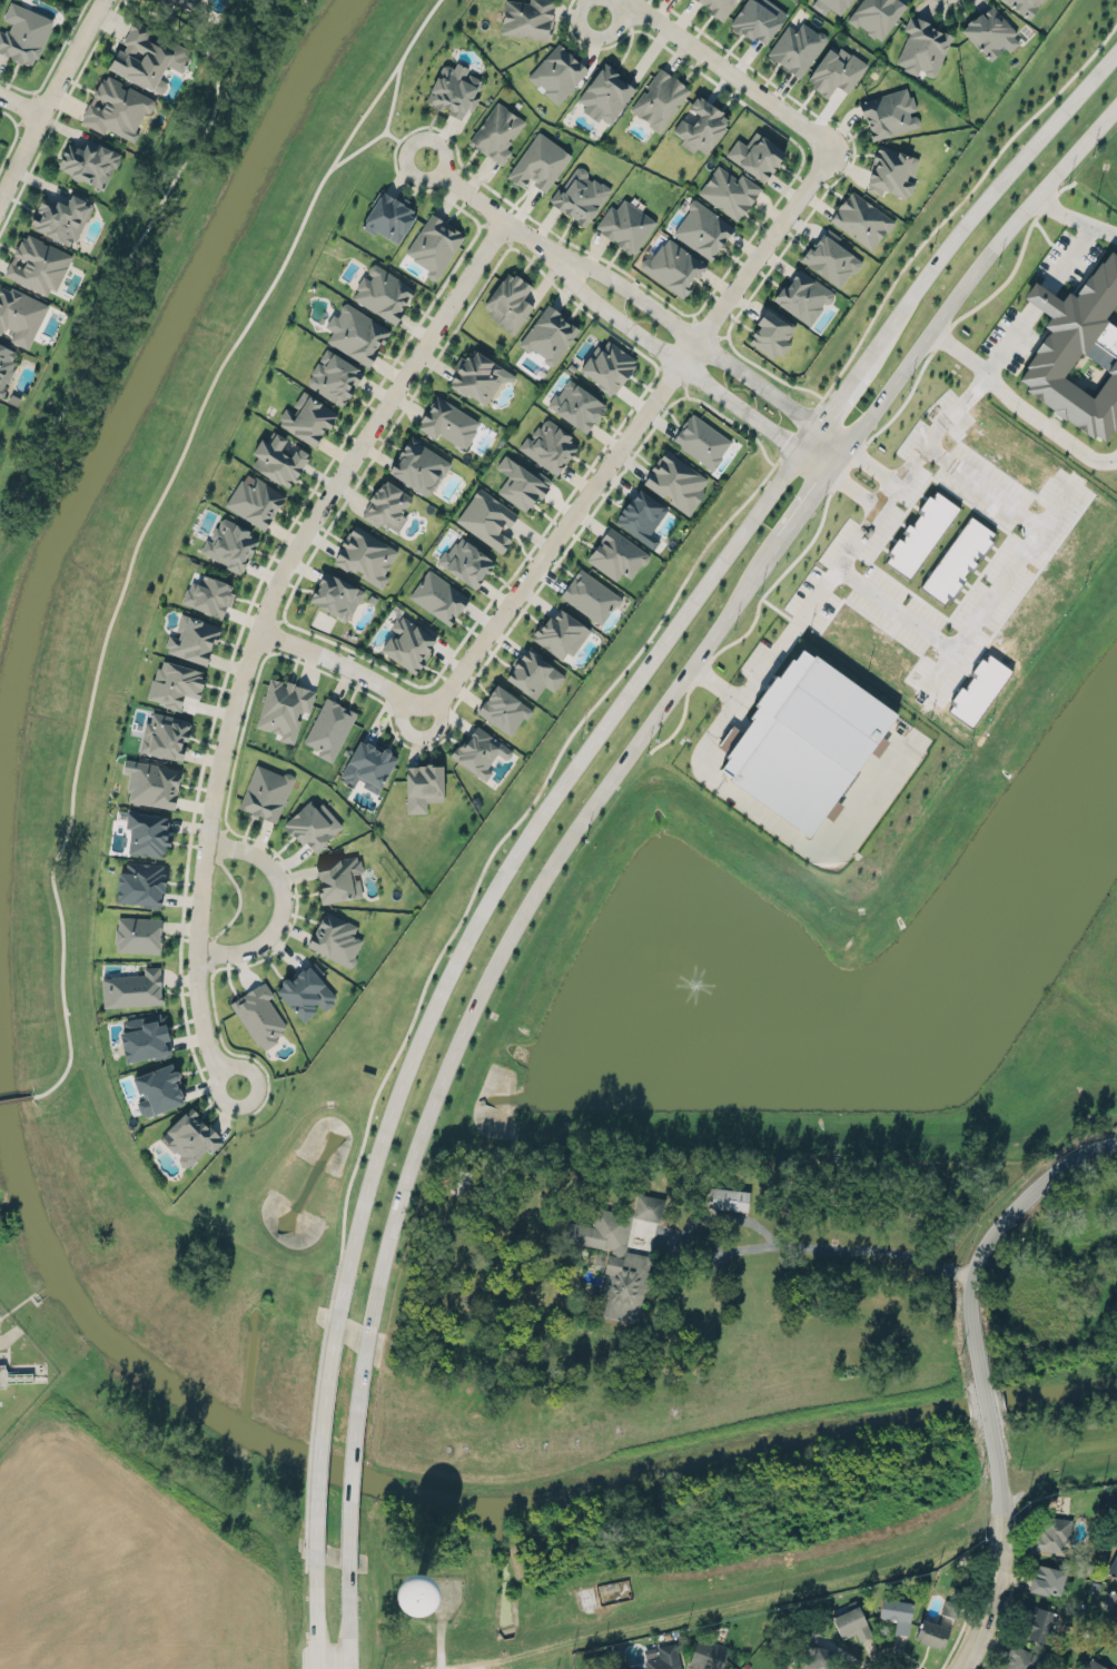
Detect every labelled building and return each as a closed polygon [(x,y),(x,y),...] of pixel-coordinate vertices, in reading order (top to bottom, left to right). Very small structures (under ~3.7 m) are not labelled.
[(30,65),(0,51),(0,28),(4,30),(7,28),(9,29),(12,21),(3,18),(11,0),(14,0),(55,19),(38,56),(34,55),(30,65)] [(184,6),(175,0),(198,0),(194,9),(185,3),(184,6)] [(550,38),(553,18),(552,17),(555,0),(530,0),(505,0),(500,30),(550,38)] [(702,4),(695,0),(739,0),(722,23),(706,12),(710,8),(705,4),(702,4)] [(787,11),(772,0),(744,0),(729,21),(732,23),(731,27),(740,32),(742,30),(751,37),(753,33),(759,36),(764,41),(787,11)] [(839,12),(823,0),(851,0),(848,4),(846,3),(839,12)] [(847,20),(861,0),(898,0),(906,6),(881,39),(874,34),(872,38),(864,32),(866,29),(859,24),(856,28),(847,20)] [(1007,1),(1016,4),(1021,10),(1020,11),(1029,17),(1038,6),(1036,3),(1038,0),(1007,0),(1007,1)] [(992,2),(1018,30),(1014,33),(1020,41),(1009,51),(1002,43),(1000,46),(1001,48),(990,58),(977,43),(976,45),(968,34),(969,33),(962,26),(968,21),(966,19),(980,7),(983,9),(992,2)] [(935,75),(952,32),(948,29),(941,29),(937,26),(933,26),(932,23),(928,22),(929,20),(923,16),(916,17),(909,14),(902,29),(909,32),(896,61),(905,65),(902,69),(917,75),(919,67),(923,69),(923,71),(926,73),(928,76),(931,76),(935,75)] [(135,18),(129,27),(130,28),(123,40),(128,42),(125,48),(120,46),(109,66),(144,86),(146,81),(152,86),(152,87),(160,91),(165,90),(168,85),(166,80),(159,77),(168,62),(182,71),(190,57),(186,53),(189,48),(164,33),(162,34),(159,33),(155,40),(147,36),(151,27),(135,18)] [(767,52),(787,24),(794,30),(802,19),(828,38),(798,76),(794,69),(787,66),(788,63),(783,59),(780,61),(778,55),(767,52)] [(557,103),(589,68),(583,61),(577,58),(574,53),(570,58),(564,47),(564,46),(562,42),(560,41),(527,76),(536,85),(540,82),(545,88),(543,90),(557,103)] [(866,64),(831,42),(805,82),(828,97),(835,85),(847,93),(866,64)] [(426,103),(446,111),(445,113),(461,119),(466,107),(473,110),(479,96),(475,94),(481,79),(466,73),(469,67),(456,62),(454,68),(442,63),(426,103)] [(635,86),(602,64),(575,104),(600,120),(601,118),(610,124),(635,86)] [(629,112),(661,131),(689,87),(657,67),(629,112)] [(103,77),(107,79),(109,75),(121,81),(119,85),(128,89),(129,86),(154,99),(155,102),(150,111),(147,112),(146,111),(135,131),(128,128),(125,135),(107,126),(103,131),(81,119),(85,113),(83,112),(103,77)] [(860,100),(870,140),(919,127),(916,112),(915,112),(908,88),(860,100)] [(681,118),(672,131),(683,138),(679,144),(693,153),(696,148),(706,154),(730,118),(696,95),(688,107),(699,114),(692,125),(681,118)] [(468,140),(497,99),(525,119),(512,138),(510,135),(507,137),(512,139),(506,146),(512,150),(502,162),(497,158),(496,159),(468,140)] [(508,178),(523,187),(528,180),(547,192),(570,152),(535,131),(508,178)] [(745,144),(736,138),(725,156),(764,182),(785,152),(754,131),(745,144)] [(121,154),(88,139),(83,150),(68,143),(56,168),(104,190),(121,154)] [(867,180),(874,158),(873,157),(878,142),(898,150),(898,148),(911,154),(911,155),(919,157),(912,174),(908,172),(906,178),(915,181),(910,194),(907,192),(906,197),(883,188),(881,195),(866,188),(869,180),(867,180)] [(548,201),(570,170),(576,164),(580,164),(584,166),(585,171),(586,176),(590,178),(593,175),(600,180),(601,178),(612,188),(584,225),(582,220),(575,219),(579,214),(564,206),(562,209),(548,201)] [(761,187),(740,174),(737,178),(717,165),(697,193),(738,221),(761,187)] [(397,241),(416,213),(412,210),(414,207),(408,203),(409,199),(397,190),(395,195),(393,194),(389,190),(384,188),(363,219),(364,219),(360,224),(374,234),(377,228),(397,241)] [(829,219),(849,234),(851,230),(854,233),(852,236),(871,249),(884,230),(887,231),(896,220),(852,189),(851,190),(851,189),(848,195),(847,194),(840,200),(837,205),(838,206),(829,219)] [(72,247),(91,204),(71,195),(66,205),(43,195),(35,212),(28,227),(72,247)] [(596,224),(611,204),(616,208),(625,196),(658,220),(634,251),(631,249),(630,251),(617,243),(619,241),(617,240),(621,236),(616,238),(614,236),(612,238),(600,229),(602,227),(596,224)] [(689,205),(690,199),(692,198),(695,197),(733,225),(715,250),(718,251),(711,260),(672,231),(690,207),(689,205)] [(432,211),(437,213),(443,218),(441,221),(447,225),(451,226),(452,226),(453,225),(456,226),(461,229),(461,230),(464,233),(436,277),(432,277),(428,275),(427,271),(426,270),(428,267),(412,257),(413,255),(405,250),(432,211)] [(800,257),(840,286),(851,269),(853,271),(854,269),(856,270),(861,263),(861,261),(862,260),(851,253),(852,251),(837,240),(840,236),(828,227),(822,231),(818,236),(815,240),(817,240),(812,247),(809,244),(800,257)] [(47,293),(50,286),(57,289),(73,254),(50,243),(49,244),(42,240),(43,239),(29,233),(27,236),(22,234),(14,251),(16,253),(11,259),(4,273),(47,293)] [(641,266),(682,296),(685,292),(686,292),(693,284),(690,282),(695,274),(699,275),(708,263),(669,236),(664,244),(662,243),(651,258),(648,256),(644,256),(642,258),(640,261),(640,264),(641,266)] [(1110,246),(1116,250),(1116,417),(1104,435),(1095,428),(1093,433),(1055,406),(1054,403),(1026,384),(1029,379),(1019,372),(1052,324),(1047,319),(1054,308),(1028,290),(1035,280),(1061,298),(1068,288),(1075,293),(1100,255),(1103,257),(1110,246)] [(395,323),(353,296),(358,288),(355,286),(363,274),(369,278),(373,274),(372,274),(368,271),(368,267),(369,265),(372,263),(375,261),(415,287),(409,296),(408,295),(404,300),(405,300),(401,307),(404,308),(395,323)] [(771,297),(782,282),(785,285),(793,274),(792,273),(793,270),(799,267),(833,292),(832,293),(833,296),(832,299),(826,303),(823,300),(820,305),(822,306),(809,325),(771,297)] [(515,333),(532,305),(522,299),(531,286),(507,270),(481,311),(515,333)] [(0,285),(0,334),(7,336),(5,340),(30,349),(47,302),(0,285)] [(346,300),(391,328),(387,333),(388,334),(383,343),(378,339),(373,348),(377,350),(368,364),(327,338),(343,313),(339,310),(339,307),(342,304),(343,302),(346,300)] [(745,340),(750,334),(747,332),(754,322),(758,324),(760,320),(755,318),(765,304),(793,323),(788,329),(790,330),(785,337),(789,340),(780,353),(777,350),(771,358),(745,340)] [(520,344),(554,366),(579,327),(545,305),(520,344)] [(614,391),(612,389),(610,393),(596,383),(599,381),(580,366),(590,352),(594,355),(609,337),(635,357),(633,361),(635,363),(614,391)] [(2,396),(0,395),(0,342),(16,350),(12,358),(16,359),(12,367),(14,368),(8,382),(6,381),(2,387),(6,389),(2,396)] [(502,367),(467,347),(454,370),(456,371),(449,385),(486,406),(501,379),(497,376),(502,367)] [(342,406),(363,370),(325,349),(305,385),(342,406)] [(547,403),(586,431),(594,419),(595,421),(604,408),(603,408),(606,403),(576,381),(569,376),(563,385),(564,385),(558,394),(555,392),(547,403)] [(276,423),(315,447),(337,412),(303,392),(291,411),(286,408),(276,423)] [(436,438),(438,434),(464,449),(480,421),(435,395),(417,427),(436,438)] [(732,441),(691,413),(671,441),(712,469),(732,441)] [(517,446),(555,473),(575,445),(564,437),(567,431),(547,416),(545,417),(542,425),(537,422),(533,428),(538,432),(532,440),(525,435),(517,446)] [(251,464),(258,454),(253,450),(261,436),(269,441),(276,429),(286,436),(279,447),(290,454),(296,446),(299,445),(307,450),(307,451),(310,452),(297,472),(299,474),(295,481),(291,478),(287,484),(251,464)] [(426,493),(429,492),(433,487),(433,486),(433,482),(441,470),(444,472),(451,462),(418,440),(419,438),(412,433),(401,450),(401,453),(393,461),(388,470),(425,493),(426,493)] [(665,445),(708,476),(701,486),(702,492),(688,512),(670,500),(672,495),(665,491),(662,494),(643,481),(652,468),(649,465),(653,458),(658,461),(661,456),(659,454),(665,445)] [(495,490),(524,510),(535,493),(538,495),(548,480),(504,450),(493,466),(505,474),(495,490)] [(225,503),(264,529),(285,494),(255,474),(250,483),(241,477),(225,503)] [(412,497),(384,479),(360,516),(377,527),(380,522),(397,533),(407,517),(401,514),(412,497)] [(502,553),(511,539),(502,533),(516,512),(477,487),(455,522),(502,553)] [(651,533),(668,508),(637,488),(614,522),(653,548),(660,539),(651,533)] [(957,506),(932,490),(900,540),(898,538),(883,561),(910,579),(957,506)] [(225,515),(253,529),(250,532),(259,536),(243,571),(240,570),(239,572),(225,565),(226,563),(199,550),(206,536),(211,539),(212,536),(210,535),(215,524),(219,526),(218,524),(219,520),(221,517),(225,515)] [(921,588),(946,603),(968,569),(971,570),(995,533),(967,515),(921,588)] [(333,560),(346,569),(348,566),(355,570),(357,566),(363,570),(360,573),(380,587),(388,575),(384,572),(398,550),(355,522),(340,541),(343,545),(338,550),(333,560)] [(586,557),(611,524),(649,552),(650,556),(645,562),(643,563),(641,562),(630,576),(622,571),(616,580),(586,557)] [(477,588),(494,559),(455,536),(438,565),(477,588)] [(560,593),(581,566),(623,598),(617,604),(615,603),(601,623),(560,593)] [(468,597),(427,569),(408,597),(449,625),(468,597)] [(325,570),(364,590),(352,612),(349,611),(345,618),(309,599),(313,593),(312,592),(315,585),(317,586),(325,570)] [(181,600),(221,615),(227,603),(229,604),(235,591),(230,589),(233,583),(204,573),(200,582),(197,581),(195,585),(190,584),(189,587),(186,586),(181,600)] [(568,662),(588,626),(558,609),(553,618),(546,615),(531,641),(568,662)] [(202,618),(201,619),(221,625),(216,641),(212,640),(209,648),(210,649),(206,663),(167,650),(168,645),(165,644),(168,632),(180,636),(182,631),(175,629),(181,611),(202,618)] [(396,614),(399,616),(403,613),(422,626),(425,622),(438,632),(435,636),(436,636),(428,649),(431,650),(419,665),(418,665),(414,671),(379,648),(389,633),(394,635),(395,633),(397,634),(399,632),(389,625),(396,614)] [(526,642),(504,673),(536,697),(545,684),(552,689),(563,673),(552,665),(554,662),(526,642)] [(896,710),(797,646),(741,732),(731,725),(717,746),(729,754),(716,774),(810,834),(824,814),(832,820),(843,805),(837,801),(896,710)] [(947,712),(972,728),(1010,669),(984,653),(947,712)] [(184,693),(199,698),(205,677),(201,675),(204,670),(195,666),(164,658),(160,665),(157,664),(154,678),(151,677),(146,697),(164,701),(162,704),(179,710),(184,693)] [(256,725),(270,675),(281,679),(281,682),(285,683),(287,678),(294,681),(294,683),(308,687),(309,689),(315,690),(309,711),(299,708),(296,717),(300,719),(294,743),(279,739),(281,732),(256,725)] [(497,682),(521,698),(520,699),(534,709),(527,718),(524,715),(510,734),(477,710),(491,690),(497,682)] [(356,711),(324,697),(304,743),(319,750),(317,756),(332,763),(356,711)] [(152,711),(191,720),(190,728),(188,728),(187,733),(190,733),(188,741),(184,740),(184,743),(187,744),(184,761),(139,750),(141,737),(147,738),(147,735),(142,734),(146,721),(150,722),(152,711)] [(451,758),(485,781),(491,772),(486,768),(496,754),(506,760),(513,750),(474,724),(451,758)] [(870,752),(878,757),(888,741),(881,736),(870,752)] [(339,778),(357,787),(358,784),(378,794),(396,757),(359,738),(339,778)] [(136,760),(182,768),(175,809),(129,801),(136,760)] [(407,764),(407,811),(426,810),(426,800),(444,800),(443,763),(432,763),(432,761),(426,761),(426,763),(418,763),(418,764),(407,764)] [(255,763),(238,808),(276,822),(293,777),(255,763)] [(284,822),(287,826),(285,827),(291,836),(294,833),(297,837),(298,837),(303,842),(306,840),(316,852),(328,841),(326,839),(343,824),(323,801),(316,806),(310,799),(284,822)] [(128,854),(167,856),(169,815),(126,812),(125,828),(129,828),(128,854)] [(320,903),(361,897),(357,873),(361,872),(358,855),(315,862),(319,886),(317,886),(320,903)] [(116,899),(145,900),(144,906),(160,907),(160,901),(164,902),(165,879),(167,879),(168,869),(160,861),(118,859),(116,899)] [(307,945),(325,908),(358,925),(354,935),(362,938),(355,956),(356,956),(355,962),(354,965),(352,965),(350,967),(307,945)] [(115,949),(116,942),(113,940),(113,927),(117,925),(118,915),(161,918),(160,932),(159,937),(162,938),(159,951),(115,949)] [(314,961),(324,972),(318,977),(334,995),(332,998),(334,1001),(326,1008),(319,1000),(313,1006),(316,1009),(304,1020),(277,989),(284,984),(281,981),(281,979),(284,977),(286,977),(288,977),(291,979),(297,975),(296,972),(303,968),(305,969),(314,961)] [(144,975),(101,977),(103,1007),(161,1004),(159,966),(143,967),(144,975)] [(229,1003),(258,982),(259,984),(265,980),(274,994),(268,997),(286,1025),(281,1028),(283,1030),(276,1036),(278,1040),(265,1049),(260,1043),(258,1044),(229,1003)] [(119,1032),(126,1063),(171,1053),(162,1012),(123,1021),(125,1031),(119,1032)] [(144,1109),(139,1110),(136,1096),(139,1094),(130,1067),(151,1060),(152,1066),(175,1058),(180,1073),(171,1076),(171,1078),(178,1076),(186,1098),(145,1113),(144,1109)] [(223,1139),(212,1150),(208,1146),(188,1166),(181,1163),(179,1161),(179,1157),(180,1155),(176,1150),(175,1152),(165,1143),(170,1137),(162,1129),(184,1108),(186,1109),(191,1104),(199,1112),(197,1114),(207,1125),(209,1124),(219,1134),(218,1136),(223,1139)] [(747,1212),(749,1191),(710,1186),(707,1207),(747,1212)] [(664,1198),(636,1194),(632,1217),(661,1221),(664,1198)] [(639,1322),(649,1255),(625,1251),(631,1213),(594,1208),(591,1226),(565,1221),(562,1241),(609,1248),(598,1316),(639,1322)] [(1071,1519),(1041,1515),(1036,1549),(1066,1554),(1071,1519)] [(1107,1571),(1116,1577),(1116,1552),(1107,1571)] [(1029,1591),(1060,1597),(1065,1570),(1035,1564),(1029,1591)] [(1116,1622),(1116,1590),(1106,1591),(1109,1623),(1116,1622)] [(882,1597),(912,1601),(908,1635),(894,1632),(897,1618),(879,1616),(882,1597)] [(938,1615),(952,1621),(959,1605),(945,1599),(938,1615)] [(832,1617),(842,1638),(856,1632),(860,1640),(873,1635),(859,1604),(832,1617)] [(1056,1612),(1033,1605),(1023,1637),(1046,1644),(1056,1612)] [(949,1627),(921,1619),(915,1641),(943,1649),(949,1627)] [(731,1647),(723,1668),(706,1668),(690,1663),(699,1636),(731,1647)] [(647,1668),(681,1668),(675,1642),(643,1649),(647,1668)] [(1010,1642),(1003,1656),(1008,1659),(1003,1668),(1034,1668),(1040,1656),(1010,1642)] [(837,1651),(814,1646),(809,1668),(832,1668),(837,1651)] [(1087,1660),(1083,1668),(1108,1668),(1087,1660)]
